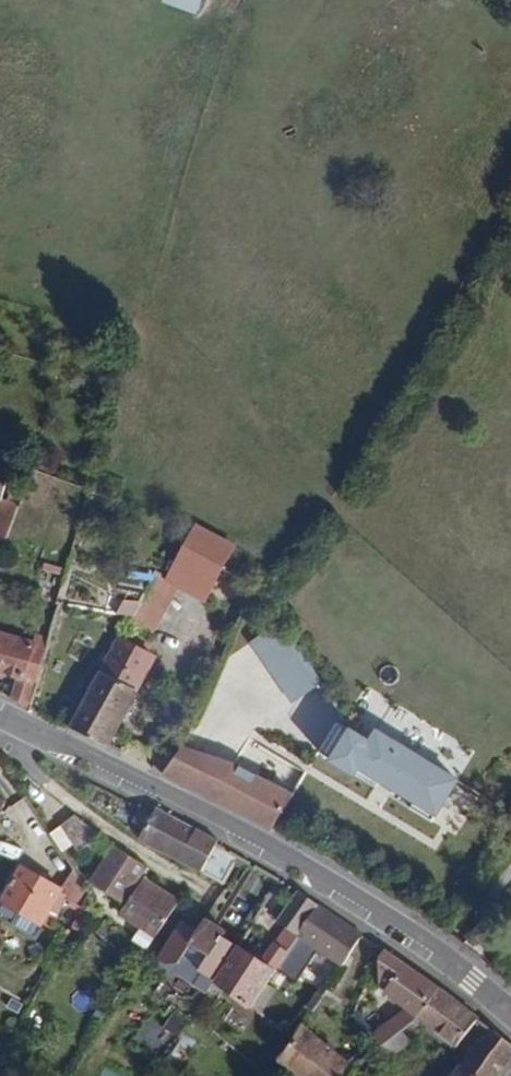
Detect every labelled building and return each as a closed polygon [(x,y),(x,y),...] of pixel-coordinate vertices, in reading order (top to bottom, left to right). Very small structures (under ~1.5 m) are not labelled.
[(164,0),(197,12),(202,0),(164,0)] [(13,467),(0,463),(0,500),(2,501),(13,467)] [(0,500),(0,541),(7,543),(18,505),(2,501),(0,500)] [(208,602),(239,545),(206,567),(198,523),(168,581),(177,587),(208,602)] [(68,565),(47,558),(43,569),(65,576),(68,565)] [(154,631),(177,587),(168,581),(156,576),(133,620),(154,631)] [(324,683),(283,622),(252,642),(293,704),(324,683)] [(47,641),(37,638),(35,645),(0,634),(0,674),(17,679),(12,699),(27,707),(47,641)] [(112,747),(158,656),(122,638),(72,728),(112,747)] [(353,729),(334,762),(359,778),(364,773),(442,821),(466,782),(380,729),(373,740),(353,729)] [(295,798),(307,777),(266,755),(259,769),(238,757),(186,746),(165,775),(277,830),(295,798)] [(174,861),(194,826),(160,808),(155,816),(143,809),(135,824),(146,830),(140,841),(174,861)] [(101,837),(75,816),(62,827),(79,851),(101,837)] [(239,860),(216,847),(219,840),(194,826),(174,861),(222,888),(239,860)] [(149,869),(113,844),(90,879),(127,903),(119,917),(156,940),(181,900),(145,878),(149,869)] [(76,914),(88,891),(72,867),(61,888),(21,867),(1,904),(43,927),(50,914),(56,917),(61,906),(76,914)] [(301,937),(321,907),(299,892),(279,922),(287,927),(301,937)] [(365,937),(321,907),(301,937),(290,953),(278,970),(298,983),(317,949),(345,968),(365,937)] [(240,947),(224,937),(228,932),(218,926),(206,918),(198,930),(181,921),(158,959),(166,964),(181,965),(186,961),(202,972),(217,984),(240,947)] [(301,937),(287,927),(276,943),(290,953),(301,937)] [(278,970),(290,953),(276,943),(264,961),(240,947),(217,984),(264,1014),(277,990),(269,985),(278,970)] [(420,1019),(444,987),(388,949),(386,952),(382,957),(382,986),(388,991),(383,995),(407,1010),(420,1019)] [(479,1020),(482,1016),(444,987),(420,1019),(430,1026),(461,1048),(479,1020)] [(405,1030),(420,1019),(407,1010),(372,1036),(383,1048),(387,1046),(405,1030)] [(285,1055),(281,1061),(302,1075),(353,1075),(360,1066),(305,1027),(285,1055)] [(491,1029),(457,1075),(510,1075),(510,1045),(491,1029)] [(405,1030),(387,1046),(397,1057),(415,1042),(405,1030)]
